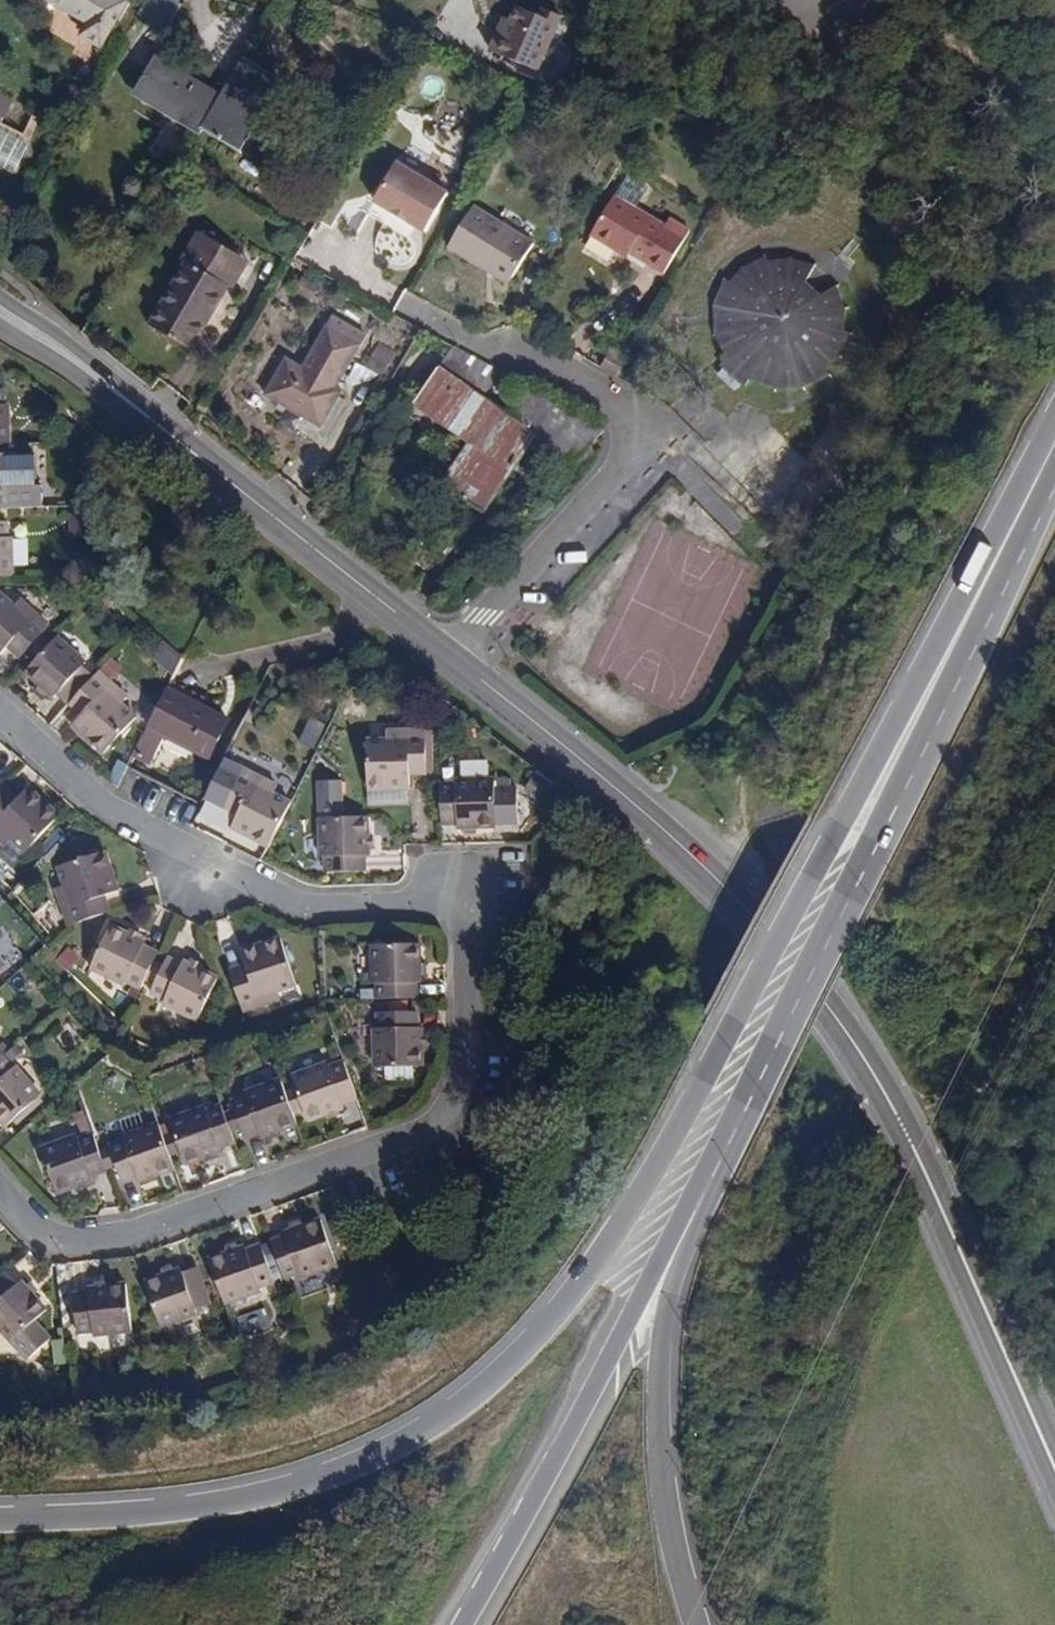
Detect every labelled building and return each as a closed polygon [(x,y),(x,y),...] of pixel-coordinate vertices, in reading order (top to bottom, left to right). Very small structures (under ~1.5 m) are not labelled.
[(92,21),(83,36),(101,46),(127,1),(126,0),(56,0),(92,21)] [(492,51),(538,71),(562,17),(544,9),(541,17),(518,7),(512,22),(506,18),(492,51)] [(156,56),(135,90),(201,130),(222,95),(156,56)] [(244,58),(222,95),(201,130),(239,153),(269,106),(264,103),(279,78),(244,58)] [(199,135),(201,130),(135,90),(133,95),(199,135)] [(9,161),(30,105),(0,94),(0,158),(9,161)] [(449,195),(398,164),(374,203),(392,214),(425,233),(449,195)] [(663,268),(687,226),(666,214),(662,221),(613,192),(590,233),(616,247),(618,243),(629,249),(663,268)] [(392,214),(374,203),(367,216),(385,226),(392,214)] [(449,246),(477,263),(481,256),(512,275),(533,242),(473,205),(449,246)] [(219,280),(235,253),(200,232),(183,261),(187,263),(151,325),(191,349),(228,285),(219,280)] [(618,243),(616,247),(626,254),(629,249),(618,243)] [(842,282),(820,297),(806,286),(816,262),(814,261),(812,266),(792,258),(793,251),(791,251),(790,257),(770,258),(767,249),(764,249),(766,255),(747,268),(743,265),(742,266),(744,269),(734,282),(726,277),(725,280),(728,281),(716,303),(711,303),(710,305),(716,305),(714,331),(709,333),(709,334),(714,334),(727,359),(720,364),(723,367),(718,373),(736,388),(741,383),(745,386),(749,377),(776,386),(776,391),(778,391),(778,386),(804,384),(806,389),(808,388),(807,383),(829,373),(832,377),(834,376),(829,368),(841,357),(844,360),(846,358),(843,355),(853,334),(858,336),(858,333),(848,331),(848,309),(853,308),(852,306),(848,307),(838,288),(843,284),(842,282)] [(248,260),(235,253),(219,280),(228,285),(232,288),(248,260)] [(512,275),(481,256),(477,263),(508,282),(512,275)] [(303,278),(296,290),(311,298),(318,286),(303,278)] [(375,319),(342,300),(304,368),(292,362),(291,362),(285,364),(284,363),(266,395),(321,427),(339,396),(342,391),(336,387),(375,319)] [(447,360),(468,375),(477,359),(455,347),(447,360)] [(602,364),(617,372),(623,360),(609,351),(602,364)] [(477,359),(468,375),(490,389),(500,371),(477,359)] [(508,415),(438,368),(412,405),(414,406),(417,402),(476,443),(472,448),(450,479),(447,484),(443,481),(442,482),(485,512),(486,511),(483,509),(519,459),(514,455),(530,432),(535,435),(557,404),(527,387),(508,415)] [(345,399),(339,396),(321,427),(327,430),(345,399)] [(514,455),(519,459),(535,435),(530,432),(514,455)] [(5,509),(4,493),(8,493),(8,487),(34,486),(34,456),(8,457),(8,454),(0,454),(0,509),(5,509)] [(11,575),(10,537),(4,538),(4,523),(0,523),(0,575),(11,575)] [(25,657),(47,632),(51,628),(22,602),(15,610),(2,597),(0,599),(0,659),(2,660),(10,651),(22,661),(25,657)] [(56,639),(47,632),(25,657),(34,664),(56,639)] [(71,703),(95,675),(84,667),(86,663),(56,639),(34,664),(27,672),(41,685),(51,694),(56,698),(59,695),(70,704),(71,703)] [(163,641),(149,659),(171,675),(184,657),(163,641)] [(100,669),(95,675),(71,703),(85,715),(75,726),(108,755),(140,717),(124,703),(131,696),(100,669)] [(41,685),(36,689),(48,699),(51,694),(41,685)] [(164,739),(207,761),(226,723),(167,693),(136,755),(152,764),(164,739)] [(389,729),(370,729),(372,778),(415,777),(415,761),(430,762),(429,717),(389,719),(389,729)] [(308,719),(299,744),(315,750),(324,726),(308,719)] [(441,769),(442,815),(461,814),(460,828),(503,827),(503,820),(502,789),(502,778),(481,779),(480,768),(441,769)] [(275,787),(241,769),(220,807),(233,814),(227,826),(266,846),(288,804),(270,796),(275,787)] [(27,851),(58,815),(25,786),(16,797),(4,786),(0,790),(0,839),(4,843),(11,836),(27,851)] [(503,820),(518,819),(516,787),(502,789),(503,820)] [(371,856),(371,848),(371,836),(371,818),(343,818),(324,818),(325,856),(329,855),(330,871),(367,871),(367,856),(371,856)] [(68,921),(108,908),(103,895),(119,890),(105,847),(58,862),(64,881),(56,884),(68,921)] [(125,982),(127,977),(141,984),(144,978),(155,956),(157,951),(143,944),(145,940),(141,938),(130,932),(113,924),(92,965),(125,982)] [(141,938),(144,933),(133,927),(130,932),(141,938)] [(278,987),(296,981),(280,935),(239,950),(244,962),(231,967),(245,1008),(281,996),(278,987)] [(423,965),(423,949),(376,949),(377,986),(382,986),(383,1002),(419,1002),(419,985),(424,985),(424,980),(423,965)] [(156,985),(168,962),(155,956),(144,978),(156,985)] [(165,1002),(198,1019),(220,976),(205,969),(194,963),(187,960),(184,965),(170,958),(168,962),(156,985),(154,989),(168,997),(165,1002)] [(205,969),(207,965),(196,959),(194,963),(205,969)] [(383,1031),(378,1031),(379,1070),(426,1068),(425,1050),(425,1037),(425,1030),(420,1030),(419,1014),(383,1014),(383,1031)] [(0,1060),(0,1112),(8,1121),(43,1090),(18,1062),(14,1066),(5,1055),(0,1060)] [(346,1105),(344,1100),(358,1095),(346,1061),(333,1066),(331,1060),(296,1073),(304,1095),(311,1115),(311,1117),(327,1112),(340,1107),(346,1105)] [(297,1121),(297,1120),(290,1100),(283,1078),(250,1089),(251,1094),(236,1099),(239,1107),(247,1131),(247,1133),(262,1128),(264,1134),(269,1131),(281,1127),(297,1121)] [(311,1115),(304,1095),(290,1100),(297,1120),(311,1115)] [(223,1102),(210,1106),(208,1102),(173,1114),(180,1134),(187,1154),(187,1157),(204,1152),(216,1148),(222,1146),(220,1141),(235,1136),(235,1135),(227,1111),(223,1102)] [(235,1135),(247,1131),(239,1107),(227,1111),(235,1135)] [(327,1112),(329,1116),(341,1112),(340,1107),(327,1112)] [(175,1161),(175,1158),(168,1138),(160,1117),(125,1129),(126,1134),(115,1138),(126,1172),(140,1168),(141,1172),(147,1170),(159,1166),(175,1161)] [(269,1131),(271,1136),(283,1132),(281,1127),(269,1131)] [(94,1130),(79,1134),(77,1129),(42,1141),(57,1187),(74,1181),(88,1177),(93,1175),(91,1171),(106,1165),(94,1130)] [(168,1138),(175,1158),(187,1154),(180,1134),(168,1138)] [(204,1152),(206,1156),(217,1152),(216,1148),(204,1152)] [(147,1170),(149,1176),(160,1172),(159,1166),(147,1170)] [(74,1181),(75,1185),(88,1181),(88,1177),(74,1181)] [(270,1238),(282,1271),(298,1267),(299,1272),(336,1261),(321,1216),(303,1222),(290,1226),(284,1229),(286,1234),(270,1238)] [(289,1220),(290,1226),(303,1222),(301,1216),(289,1220)] [(238,1244),(236,1237),(224,1241),(226,1248),(238,1244)] [(223,1298),(259,1286),(257,1280),(272,1276),(261,1241),(246,1246),(244,1241),(238,1244),(226,1248),(208,1254),(223,1298)] [(173,1265),(170,1259),(159,1263),(161,1269),(173,1265)] [(192,1302),(208,1296),(195,1262),(180,1267),(179,1263),(173,1265),(161,1269),(143,1275),(158,1320),(194,1308),(192,1302)] [(5,1337),(40,1306),(28,1293),(19,1283),(15,1278),(11,1282),(1,1271),(0,1272),(0,1331),(5,1337)] [(94,1280),(88,1280),(89,1285),(75,1287),(79,1323),(94,1322),(95,1326),(131,1323),(126,1275),(108,1278),(94,1280)] [(28,1293),(32,1289),(23,1279),(19,1283),(28,1293)]
